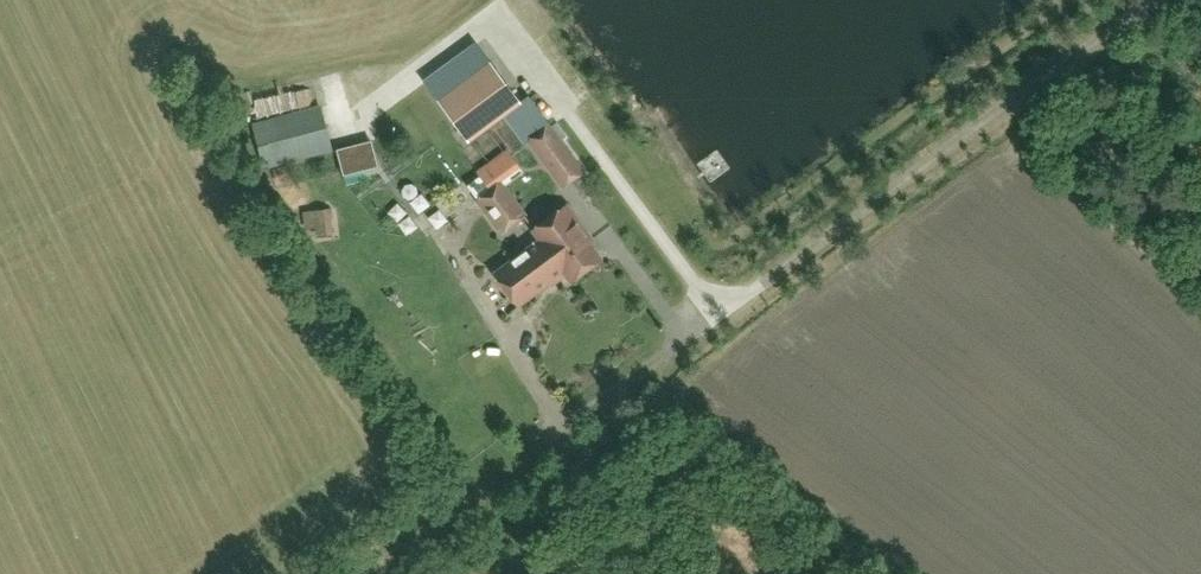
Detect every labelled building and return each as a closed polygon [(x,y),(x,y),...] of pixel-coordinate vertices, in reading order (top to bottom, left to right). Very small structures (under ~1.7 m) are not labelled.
[(490,64),(440,101),(467,138),(518,101),(490,64)] [(266,165),(336,154),(328,107),(259,118),(266,165)] [(549,129),(530,143),(562,187),(581,172),(549,129)] [(367,167),(361,141),(338,147),(344,173),(367,167)] [(275,170),(278,182),(294,178),(291,166),(275,170)] [(502,187),(492,193),(478,202),(501,233),(523,216),(502,187)] [(534,231),(571,281),(599,260),(588,244),(591,241),(566,207),(534,231)] [(318,228),(332,226),(330,208),(316,210),(318,228)] [(570,281),(571,281),(534,231),(541,241),(495,275),(518,306),(563,272),(570,281)]
